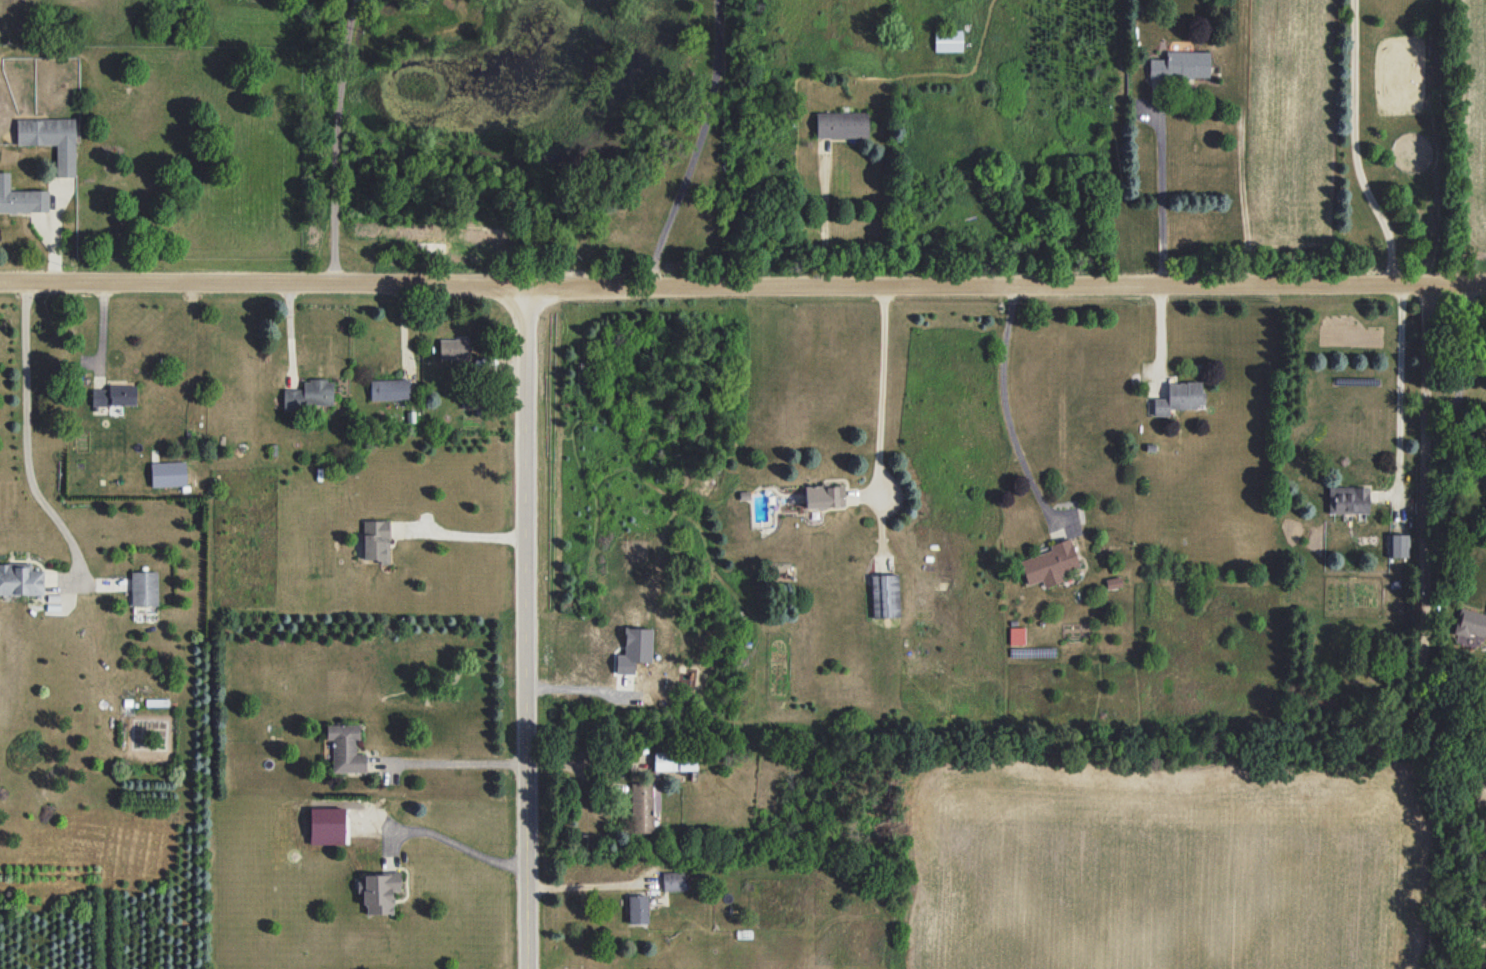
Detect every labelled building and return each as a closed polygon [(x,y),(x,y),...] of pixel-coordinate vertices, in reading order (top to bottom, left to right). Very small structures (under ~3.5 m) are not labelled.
[(934,31),(934,52),(962,51),(962,30),(934,31)] [(1149,58),(1148,78),(1208,79),(1209,52),(1166,51),(1165,59),(1149,58)] [(867,112),(815,112),(815,138),(868,138),(867,112)] [(75,176),(75,118),(16,119),(16,145),(56,145),(56,177),(75,176)] [(9,190),(10,172),(0,172),(0,212),(48,212),(48,191),(9,190)] [(439,339),(439,359),(469,359),(468,338),(439,339)] [(370,380),(371,400),(409,399),(409,379),(370,380)] [(303,389),(283,389),(283,411),(309,410),(309,405),(333,405),(332,380),(302,380),(303,389)] [(1204,408),(1204,396),(1201,396),(1200,382),(1167,382),(1167,398),(1153,398),(1153,415),(1169,415),(1169,409),(1204,408)] [(92,406),(136,405),(136,385),(107,386),(107,389),(92,390),(92,406)] [(150,463),(151,487),(186,486),(185,461),(150,463)] [(844,485),(805,486),(805,508),(844,506),(844,485)] [(1328,513),(1368,513),(1368,487),(1328,487),(1328,513)] [(363,521),(363,559),(380,559),(381,564),(389,564),(388,520),(363,521)] [(1406,557),(1405,534),(1387,534),(1388,558),(1406,557)] [(1019,559),(1027,585),(1042,580),(1044,587),(1063,581),(1061,571),(1078,566),(1070,538),(1049,544),(1050,551),(1019,559)] [(43,594),(43,570),(31,570),(31,563),(0,564),(0,595),(43,594)] [(132,606),(158,605),(157,571),(130,572),(132,606)] [(898,574),(870,575),(872,618),(900,617),(898,574)] [(1458,608),(1453,631),(1485,638),(1485,614),(1458,608)] [(1024,627),(1009,627),(1010,644),(1025,644),(1024,627)] [(651,663),(652,629),(624,628),(623,655),(616,654),(615,673),(634,674),(634,662),(651,663)] [(332,773),(365,772),(365,753),(355,753),(355,739),(359,739),(359,724),(326,725),(326,739),(331,739),(332,773)] [(696,770),(695,752),(653,753),(653,771),(696,770)] [(659,831),(660,783),(631,783),(631,831),(659,831)] [(684,871),(662,872),(663,891),(684,890),(684,871)] [(400,874),(357,875),(357,892),(364,892),(364,914),(393,914),(392,892),(400,891),(400,874)] [(648,923),(647,895),(628,895),(628,923),(648,923)]
